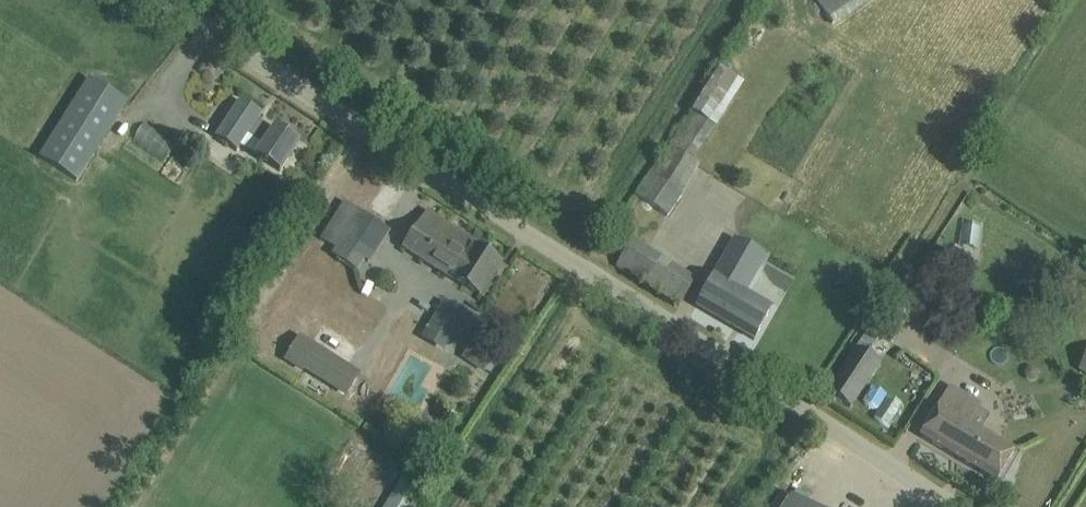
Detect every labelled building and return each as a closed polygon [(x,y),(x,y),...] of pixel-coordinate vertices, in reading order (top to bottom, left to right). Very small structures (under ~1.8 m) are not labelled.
[(816,0),(832,24),(867,0),(817,0),(816,0)] [(77,181),(126,103),(127,101),(90,78),(40,158),(77,181)] [(280,172),(287,162),(299,143),(276,128),(274,131),(257,120),(261,114),(241,100),(216,138),(237,151),(248,135),(264,145),(257,156),(280,172)] [(691,113),(683,125),(706,140),(710,132),(714,127),(691,113)] [(669,148),(638,197),(667,216),(699,167),(691,162),(669,148)] [(345,201),(319,240),(325,244),(326,245),(335,251),(332,256),(357,272),(365,260),(370,263),(390,230),(374,220),(345,201)] [(442,271),(465,236),(428,212),(416,230),(404,247),(442,271)] [(964,247),(981,247),(982,223),(964,222),(964,247)] [(480,295),(488,282),(500,264),(474,247),(476,244),(465,236),(442,271),(480,295)] [(679,306),(691,287),(696,279),(633,240),(617,266),(679,306)] [(754,339),(765,320),(771,309),(744,293),(764,257),(736,240),(697,306),(754,339)] [(465,315),(443,303),(422,341),(443,353),(465,315)] [(358,374),(317,349),(300,339),(287,359),(303,370),(305,367),(346,392),(358,374)] [(498,354),(475,339),(462,359),(486,374),(498,354)] [(850,407),(880,363),(859,348),(828,393),(850,407)] [(878,410),(873,419),(892,429),(906,401),(871,384),(862,402),(878,410)] [(952,386),(921,436),(996,481),(1012,454),(996,445),(998,442),(997,439),(988,432),(984,432),(981,436),(968,429),(982,404),(952,386)] [(386,506),(416,506),(435,476),(418,466),(414,463),(386,506)] [(792,497),(785,506),(808,506),(792,497)]
